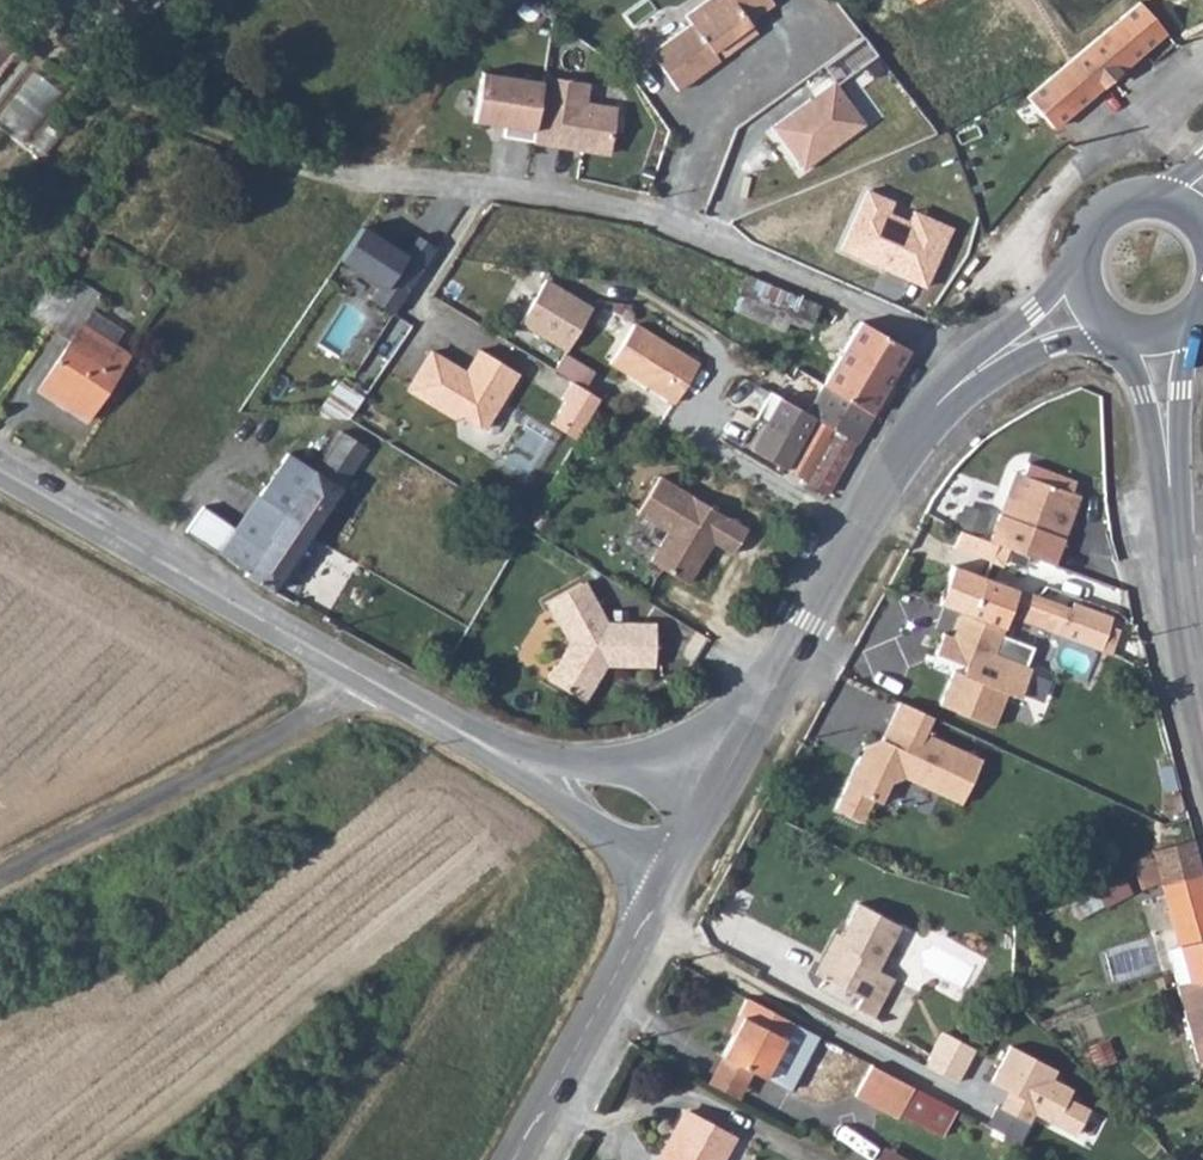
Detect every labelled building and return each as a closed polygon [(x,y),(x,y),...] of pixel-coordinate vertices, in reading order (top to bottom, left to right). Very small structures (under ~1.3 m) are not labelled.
[(705,49),(700,42),(736,9),(747,0),(678,0),(670,6),(677,15),(638,48),(667,82),(705,49)] [(1137,3),(1056,72),(1070,86),(1076,80),(1091,97),(1164,33),(1137,3)] [(700,42),(705,49),(742,17),(736,9),(700,42)] [(3,33),(0,37),(0,77),(23,47),(3,33)] [(3,117),(30,136),(64,88),(37,69),(3,117)] [(533,141),(543,82),(483,72),(475,121),(505,126),(504,136),(533,141)] [(1056,72),(1027,98),(1055,128),(1091,97),(1076,80),(1070,86),(1056,72)] [(589,84),(545,76),(543,82),(533,141),(609,155),(617,110),(586,104),(589,84)] [(838,80),(773,128),(808,175),(873,127),(838,80)] [(869,189),(841,250),(884,269),(888,261),(913,272),(909,280),(926,288),(947,242),(889,215),(896,202),(869,189)] [(363,225),(342,258),(382,284),(372,299),(395,314),(438,246),(419,234),(407,254),(363,225)] [(822,303),(749,271),(733,307),(781,329),(788,313),(811,323),(822,303)] [(593,307),(547,279),(521,321),(568,349),(593,307)] [(92,310),(62,291),(42,321),(73,341),(40,390),(86,420),(130,354),(84,325),(92,310)] [(388,351),(411,320),(398,311),(376,342),(388,351)] [(700,340),(706,330),(685,317),(678,327),(700,340)] [(613,354),(676,397),(701,362),(638,318),(613,354)] [(825,384),(875,413),(911,351),(861,322),(825,384)] [(433,353),(411,392),(459,419),(468,417),(487,427),(518,372),(480,350),(467,373),(433,353)] [(566,352),(559,368),(589,380),(596,365),(566,352)] [(569,378),(558,395),(564,399),(551,419),(573,434),(597,397),(569,378)] [(341,431),(355,410),(364,397),(342,382),(319,415),(322,417),(341,431)] [(807,414),(858,444),(875,413),(825,384),(807,414)] [(752,448),(829,494),(858,444),(807,414),(781,397),(752,448)] [(243,577),(271,593),(372,439),(381,426),(355,410),(341,431),(315,470),(288,452),(223,551),(249,568),(243,577)] [(275,443),(288,452),(315,470),(341,431),(322,417),(312,432),(291,419),(275,443)] [(1001,544),(1052,563),(1061,538),(1052,534),(1066,494),(1046,486),(1050,474),(1024,464),(1019,476),(1005,516),(996,513),(987,539),(1001,544)] [(1005,516),(1019,476),(1011,473),(996,513),(1005,516)] [(1066,494),(1072,483),(1050,474),(1046,486),(1066,494)] [(687,585),(706,555),(713,544),(732,556),(748,532),(661,477),(637,514),(668,533),(650,562),(687,585)] [(1052,534),(1061,538),(1077,498),(1066,494),(1052,534)] [(958,546),(995,561),(1001,544),(987,539),(964,530),(958,546)] [(963,611),(970,614),(984,576),(953,565),(940,602),(963,611)] [(984,576),(970,614),(1002,627),(1008,615),(1061,634),(1071,608),(984,576)] [(579,582),(545,601),(568,642),(546,679),(583,702),(599,675),(597,668),(601,662),(605,665),(654,665),(654,626),(646,621),(606,621),(586,586),(579,582)] [(1061,634),(1102,649),(1112,616),(1074,601),(1071,608),(1061,634)] [(970,614),(963,611),(952,634),(944,631),(935,651),(965,664),(962,671),(954,667),(938,702),(991,725),(1006,691),(1018,696),(1030,668),(1026,666),(1034,646),(1002,633),(1004,628),(1002,627),(970,614)] [(601,662),(597,668),(599,675),(605,665),(601,662)] [(929,715),(898,701),(881,737),(862,744),(833,809),(861,821),(871,798),(880,802),(889,781),(903,777),(959,802),(979,759),(921,732),(929,715)] [(1202,875),(1193,837),(1153,848),(1156,860),(1162,881),(1163,886),(1202,875)] [(1162,881),(1156,860),(1135,868),(1141,887),(1162,881)] [(1202,903),(1202,876),(1202,875),(1163,886),(1171,913),(1202,903)] [(860,902),(843,935),(849,938),(841,945),(824,979),(861,998),(857,1009),(874,1018),(894,978),(878,969),(901,924),(860,902)] [(1202,938),(1202,903),(1171,913),(1180,945),(1202,938)] [(849,938),(843,935),(835,931),(813,972),(824,979),(841,945),(849,938)] [(1202,978),(1202,938),(1180,945),(1182,950),(1185,963),(1190,981),(1202,978)] [(1175,967),(1185,963),(1182,950),(1171,953),(1175,967)] [(1175,967),(1180,985),(1190,981),(1185,963),(1175,967)] [(1202,1059),(1202,978),(1190,981),(1180,985),(1199,1060),(1202,1059)] [(763,1076),(791,1022),(746,998),(737,1013),(742,1016),(722,1056),(750,1070),(763,1076)] [(919,1067),(930,1050),(882,1019),(871,1036),(919,1067)] [(928,1067),(961,1083),(977,1050),(944,1034),(928,1067)] [(770,1071),(784,1078),(798,1050),(784,1043),(770,1071)] [(1010,1045),(991,1082),(1007,1089),(988,1126),(1021,1143),(1035,1113),(1077,1134),(1088,1112),(1067,1101),(1073,1090),(1054,1081),(1060,1070),(1010,1045)] [(708,1083),(736,1098),(750,1070),(722,1056),(708,1083)] [(912,1086),(871,1064),(855,1093),(897,1115),(912,1086)] [(733,1135),(688,1111),(661,1159),(719,1159),(733,1135)] [(883,1144),(877,1159),(925,1159),(883,1144)]
